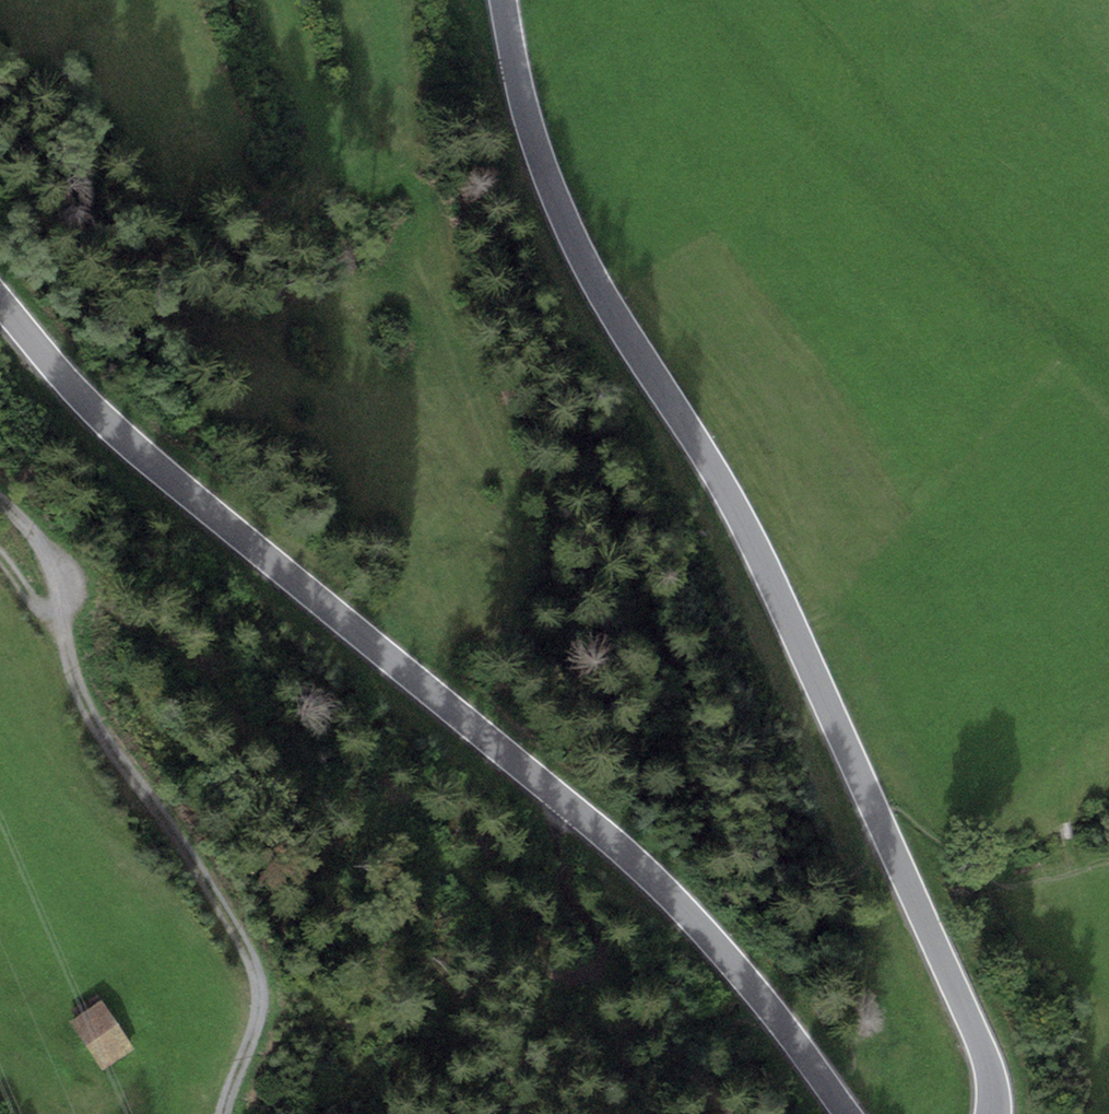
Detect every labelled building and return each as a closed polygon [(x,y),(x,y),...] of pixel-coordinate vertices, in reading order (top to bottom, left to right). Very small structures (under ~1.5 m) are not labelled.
[(134,1051),(99,1001),(64,1026),(99,1075),(134,1051)]
